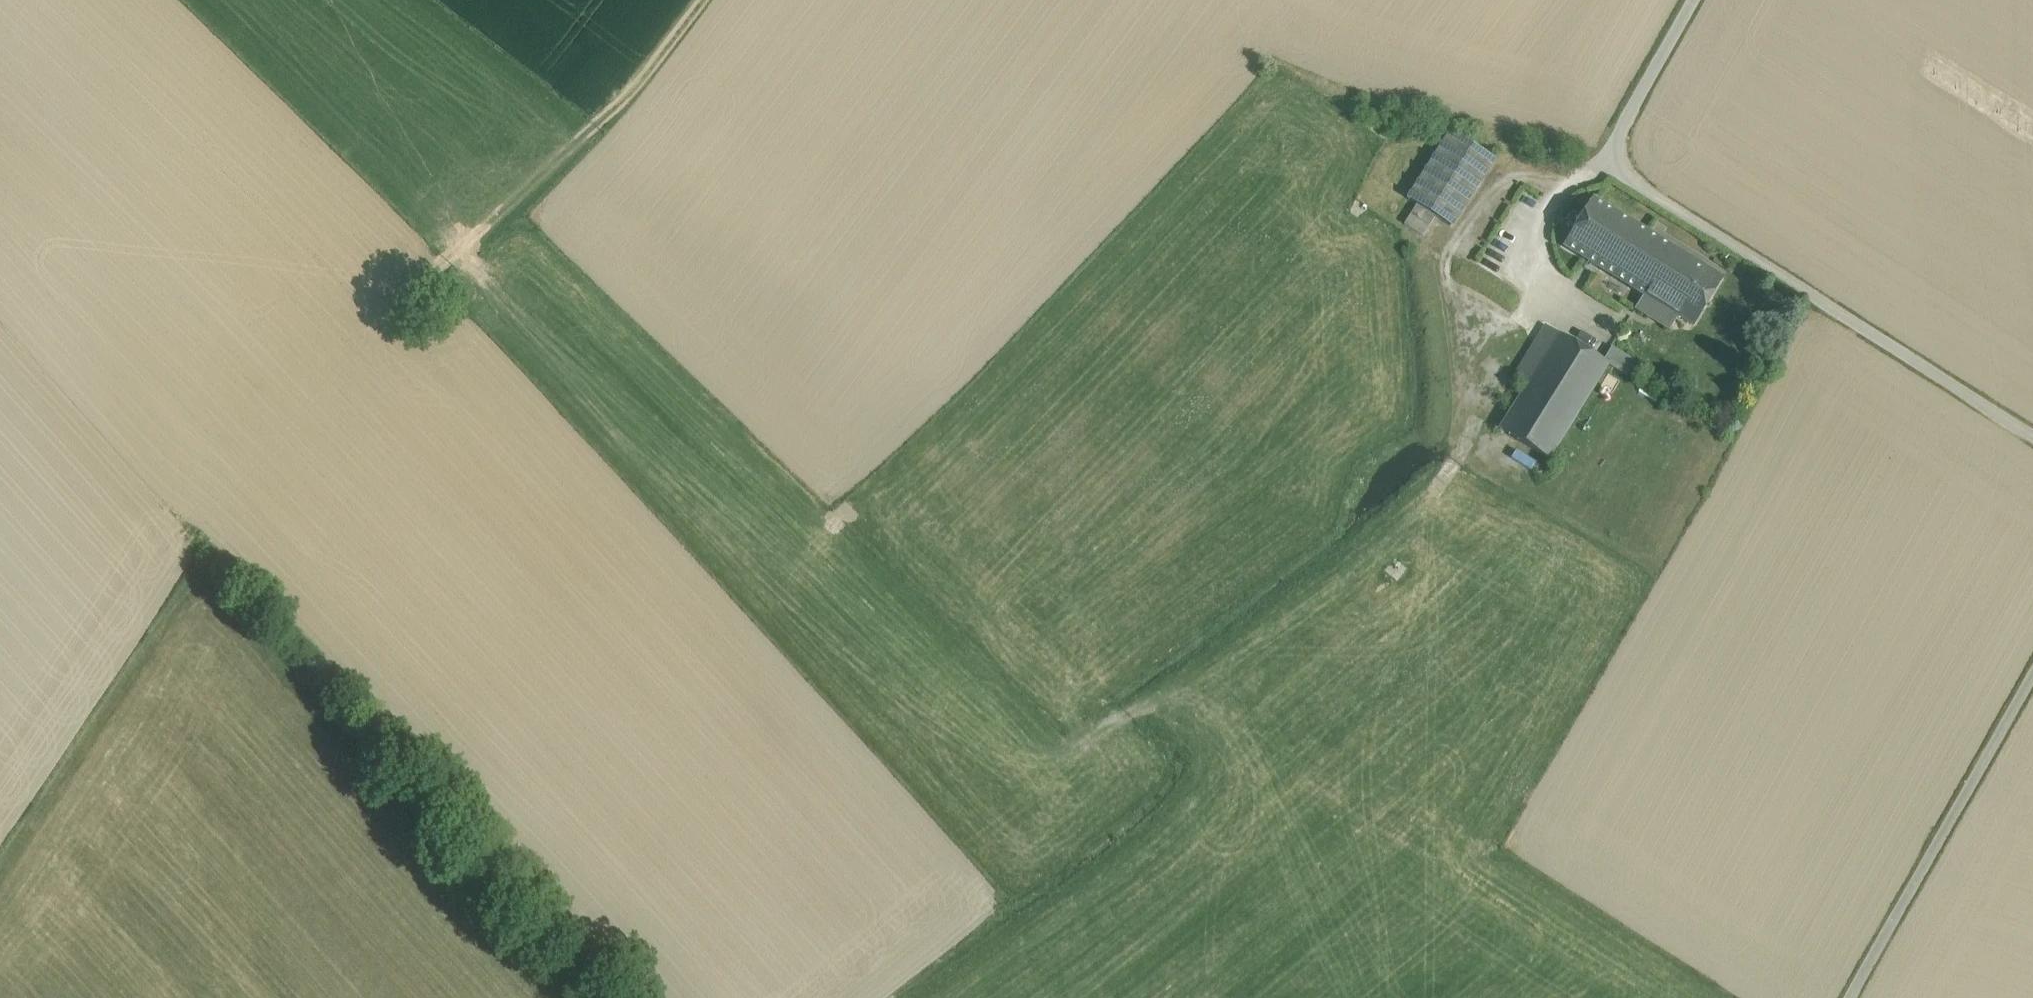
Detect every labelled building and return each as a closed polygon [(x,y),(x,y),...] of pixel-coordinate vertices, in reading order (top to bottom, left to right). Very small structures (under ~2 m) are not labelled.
[(1451,132),(1409,200),(1435,217),(1451,227),(1494,159),(1451,132)] [(1674,248),(1593,199),(1564,247),(1644,296),(1674,248)] [(1435,217),(1416,205),(1410,215),(1429,227),(1435,217)] [(1429,227),(1410,215),(1404,225),(1423,236),(1429,227)] [(1723,278),(1674,248),(1644,296),(1694,326),(1723,278)] [(1545,326),(1514,377),(1527,385),(1500,430),(1549,460),(1608,365),(1603,361),(1545,326)] [(1636,362),(1611,348),(1603,361),(1608,365),(1627,376),(1636,362)]
